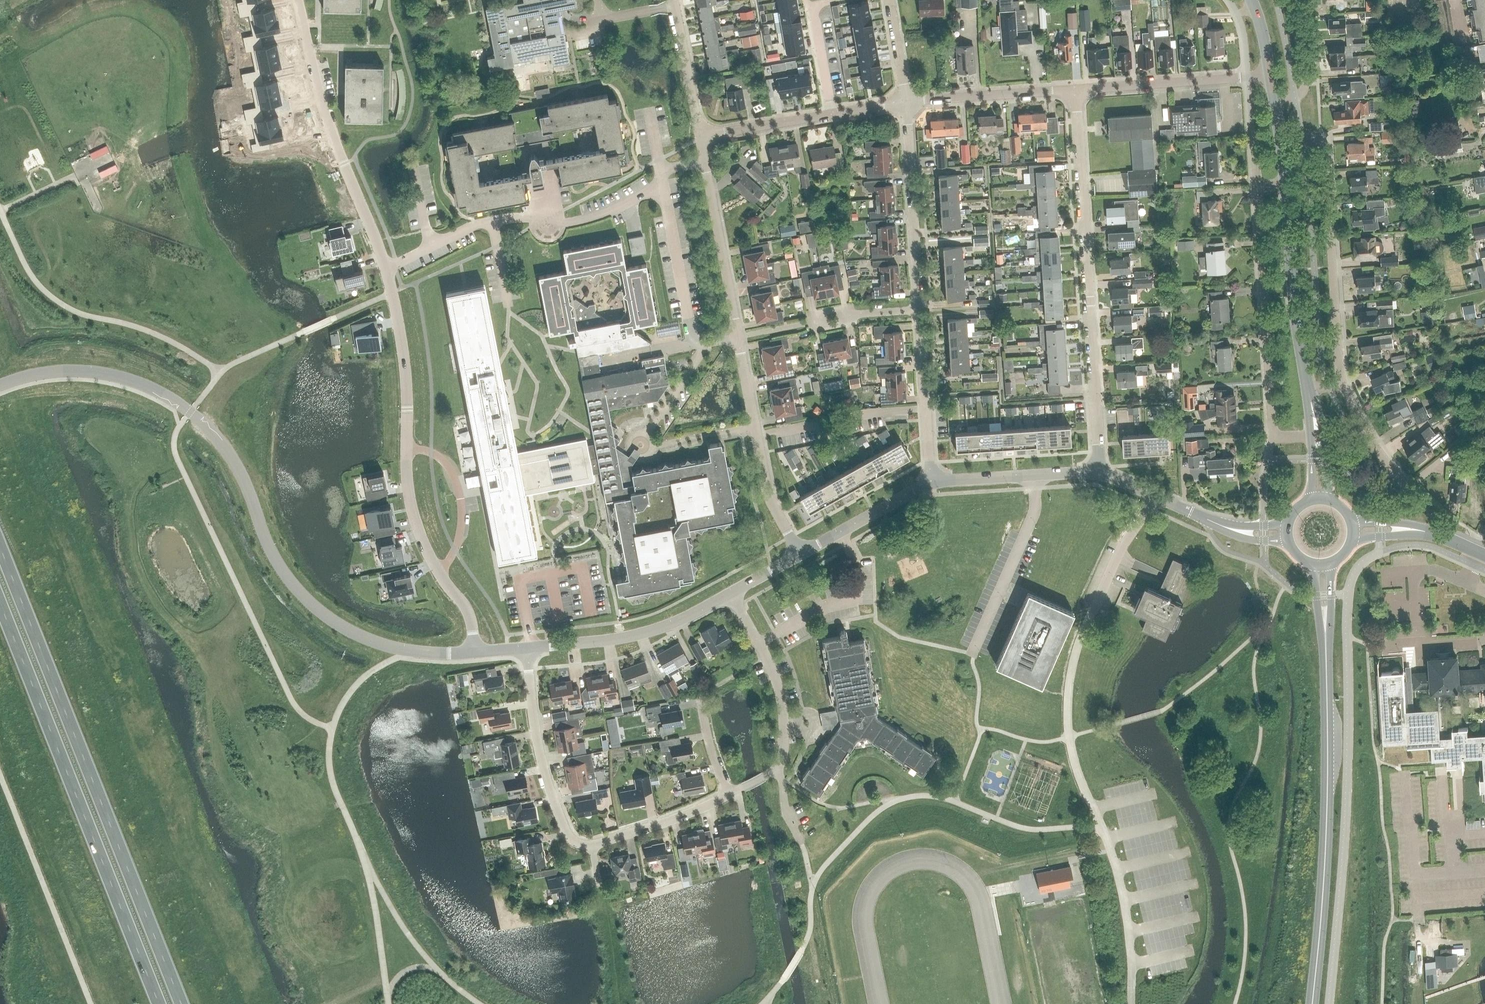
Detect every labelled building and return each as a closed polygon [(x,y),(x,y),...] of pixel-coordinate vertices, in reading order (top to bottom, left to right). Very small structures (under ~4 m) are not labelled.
[(238,2),(239,9),(255,6),(254,0),(243,0),(243,1),(238,2)] [(323,9),(361,10),(362,0),(323,0),(323,9)] [(376,3),(374,9),(381,11),(382,7),(383,3),(383,0),(377,0),(376,3)] [(486,7),(494,47),(496,54),(488,56),(491,68),(514,63),(515,63),(514,61),(526,58),(527,64),(532,63),(531,60),(536,59),(535,54),(551,51),(553,62),(570,59),(568,49),(567,43),(565,32),(561,9),(568,7),(578,5),(577,0),(524,0),(525,1),(499,6),(498,5),(486,7)] [(778,2),(779,12),(798,8),(797,0),(787,0),(778,2)] [(919,0),(919,15),(943,14),(942,0),(920,0),(919,0)] [(1002,47),(1002,54),(1018,53),(1017,43),(1031,42),(1030,30),(1026,30),(1024,9),(1018,10),(1017,1),(1012,1),(1011,0),(998,0),(999,9),(1013,8),(1013,10),(999,11),(1002,47)] [(1111,0),(1112,10),(1126,9),(1125,0),(1112,0),(1111,0)] [(1326,2),(1337,1),(1337,7),(1340,9),(1343,9),(1345,7),(1345,0),(1326,0),(1326,2)] [(1484,39),(1484,0),(1473,0),(1474,7),(1470,8),(1473,25),(1477,24),(1480,40),(1484,39)] [(851,15),(870,12),(868,1),(849,4),(851,15)] [(711,5),(698,8),(700,20),(713,17),(711,5)] [(255,6),(239,9),(240,16),(249,14),(251,25),(278,19),(277,19),(275,8),(257,12),(255,6)] [(781,22),(800,18),(798,8),(779,12),(781,22)] [(1090,29),(1089,9),(1079,9),(1081,29),(1090,29)] [(752,10),(742,12),(743,19),(754,17),(752,10)] [(851,15),(853,25),(872,22),(870,12),(851,15)] [(1075,13),(1066,13),(1067,29),(1076,28),(1075,13)] [(1207,14),(1196,14),(1197,26),(1207,26),(1207,14)] [(718,16),(714,17),(713,17),(700,20),(703,32),(716,30),(716,32),(727,30),(727,25),(721,26),(718,16)] [(777,33),(783,32),(802,28),(800,18),(781,22),(775,23),(777,33)] [(254,35),(244,37),(245,44),(261,41),(260,35),(280,30),(278,19),(251,25),(254,35)] [(1354,37),(1364,36),(1363,24),(1346,25),(1345,19),(1329,20),(1329,22),(1328,23),(1328,27),(1330,28),(1330,33),(1346,32),(1346,37),(1354,37)] [(854,35),(874,32),(872,22),(853,25),(854,35)] [(756,33),(754,23),(742,25),(744,35),(756,33)] [(1135,44),(1135,51),(1138,50),(1139,67),(1152,66),(1151,49),(1150,49),(1149,37),(1154,37),(1153,24),(1148,24),(1148,33),(1142,34),(1143,44),(1135,44)] [(783,32),(784,42),(803,38),(802,28),(783,32)] [(1205,30),(1206,47),(1207,55),(1223,53),(1222,37),(1224,36),(1224,29),(1205,30)] [(716,30),(703,32),(705,45),(718,42),(723,41),(722,37),(717,37),(716,32),(716,30)] [(875,42),(874,32),(854,35),(856,45),(875,42)] [(746,37),(748,47),(758,45),(756,35),(746,37)] [(1072,59),(1071,47),(1070,35),(1064,35),(1064,41),(1057,42),(1058,60),(1072,59)] [(1128,35),(1113,36),(1114,46),(1116,46),(1117,52),(1118,69),(1131,68),(1130,51),(1129,51),(1128,35)] [(1155,50),(1159,50),(1160,66),(1173,65),(1172,48),(1171,48),(1170,36),(1154,37),(1155,50)] [(1345,47),(1330,47),(1330,56),(1331,56),(1332,59),(1353,57),(1352,51),(1354,51),(1360,48),(1359,46),(1353,47),(1353,39),(1354,39),(1354,37),(1346,37),(1347,47),(1345,47)] [(805,49),(803,38),(784,42),(786,53),(805,49)] [(1195,63),(1193,47),(1193,45),(1186,46),(1186,39),(1179,39),(1181,64),(1187,64),(1188,65),(1191,65),(1192,64),(1195,63)] [(261,41),(245,44),(247,51),(252,50),(254,60),(279,55),(277,44),(263,47),(261,41)] [(718,42),(705,45),(706,47),(708,58),(721,55),(726,54),(727,56),(733,55),(732,50),(731,50),(726,51),(724,52),(723,41),(718,42)] [(856,45),(858,55),(877,52),(875,42),(856,45)] [(1484,60),(1484,42),(1481,43),(1470,45),(1471,51),(1479,49),(1481,60),(1484,60)] [(975,71),(973,47),(973,45),(957,46),(958,72),(975,71)] [(1388,54),(1388,46),(1380,47),(1381,55),(1382,55),(1383,69),(1390,68),(1389,54),(1388,54)] [(762,63),(759,47),(752,48),(755,64),(762,63)] [(1107,48),(1101,49),(1101,48),(1087,49),(1088,70),(1096,70),(1096,71),(1100,71),(1100,70),(1102,69),(1102,64),(1108,64),(1107,48)] [(860,65),(879,62),(877,52),(858,55),(860,65)] [(710,70),(723,67),(728,66),(727,56),(726,54),(721,55),(708,58),(710,70)] [(256,71),(242,74),(244,81),(262,77),(260,71),(282,66),(279,55),(254,60),(256,71)] [(1353,57),(1332,59),(1332,61),(1331,61),(1331,70),(1346,69),(1358,68),(1358,57),(1353,57)] [(860,65),(862,75),(881,72),(879,62),(860,65)] [(1471,73),(1479,71),(1477,63),(1469,64),(1471,73)] [(384,65),(345,65),(345,120),(383,120),(384,65)] [(810,65),(803,66),(805,72),(798,74),(801,93),(813,91),(810,73),(811,73),(810,65)] [(755,69),(757,84),(764,83),(762,68),(755,69)] [(883,83),(881,72),(862,75),(864,86),(883,83)] [(801,93),(798,74),(787,75),(791,94),(801,93)] [(728,97),(725,98),(724,97),(724,110),(725,107),(730,107),(730,109),(745,107),(741,89),(748,88),(746,75),(725,78),(728,97)] [(776,77),(780,96),(791,94),(787,75),(776,77)] [(1391,88),(1391,76),(1381,76),(1381,88),(1391,88)] [(262,77),(244,81),(246,81),(247,87),(252,86),(254,97),(280,91),(277,80),(263,83),(262,77)] [(1363,84),(1363,81),(1341,83),(1341,84),(1332,84),(1333,94),(1342,94),(1342,99),(1365,98),(1364,98),(1363,96),(1365,96),(1366,95),(1367,93),(1366,86),(1365,84),(1364,84),(1363,84)] [(256,107),(244,110),(246,116),(262,113),(261,107),(282,102),(280,91),(254,97),(256,107)] [(621,169),(620,162),(627,161),(616,99),(608,100),(607,93),(548,104),(554,139),(558,138),(562,156),(557,157),(558,162),(560,171),(558,171),(559,180),(559,181),(622,169),(621,169)] [(1218,132),(1216,106),(1216,105),(1210,106),(1209,100),(1191,101),(1192,108),(1184,109),(1184,106),(1170,107),(1172,123),(1173,128),(1178,127),(1178,135),(1196,133),(1195,129),(1200,129),(1200,134),(1218,132)] [(1334,112),(1335,124),(1346,124),(1347,125),(1362,124),(1361,116),(1369,115),(1369,113),(1374,113),(1374,101),(1360,102),(1360,101),(1347,102),(1347,112),(1334,112)] [(554,139),(548,104),(509,112),(509,113),(511,112),(513,121),(517,146),(541,141),(544,159),(539,160),(538,159),(537,157),(535,155),(533,153),(531,154),(531,156),(529,159),(529,163),(529,167),(530,172),(522,173),(523,178),(531,177),(532,181),(543,179),(541,165),(558,162),(557,157),(551,158),(548,140),(554,139)] [(262,113),(246,116),(247,124),(253,122),(255,133),(281,127),(280,127),(278,116),(264,119),(262,113)] [(1045,113),(1031,114),(1032,131),(1046,130),(1048,130),(1048,133),(1047,133),(1057,133),(1056,119),(1047,119),(1047,118),(1046,118),(1047,121),(1045,122),(1045,113)] [(1032,131),(1031,114),(1018,114),(1019,124),(1014,124),(1014,132),(1019,131),(1019,132),(1032,131)] [(1135,168),(1135,172),(1150,171),(1150,170),(1148,145),(1153,144),(1152,137),(1153,137),(1152,115),(1110,118),(1111,128),(1112,139),(1132,138),(1134,168),(1135,168)] [(998,135),(999,133),(1003,133),(1002,119),(995,120),(995,116),(978,117),(979,131),(980,131),(980,135),(982,137),(986,137),(988,134),(988,130),(994,130),(994,134),(996,135),(998,135)] [(1447,136),(1460,134),(1458,121),(1454,121),(1453,117),(1448,118),(1448,122),(1445,122),(1447,136)] [(944,120),(945,137),(958,136),(963,136),(963,128),(957,128),(957,119),(944,120)] [(945,137),(944,120),(943,120),(930,121),(931,130),(926,130),(927,138),(944,137),(945,137)] [(517,174),(512,147),(517,146),(513,121),(452,132),(454,139),(447,141),(458,203),(466,201),(467,208),(529,197),(529,196),(527,187),(525,187),(523,178),(522,173),(517,174)] [(257,143),(252,144),(253,151),(269,148),(268,141),(283,138),(281,127),(255,133),(257,143)] [(1174,130),(1160,131),(1161,142),(1175,141),(1174,130)] [(1399,131),(1383,132),(1383,140),(1399,140),(1399,131)] [(1019,136),(1010,136),(1011,153),(1020,152),(1019,136)] [(1348,144),(1349,157),(1358,156),(1358,159),(1366,158),(1366,160),(1375,160),(1374,148),(1369,148),(1369,138),(1359,138),(1359,143),(1348,144)] [(873,159),(876,159),(891,158),(891,145),(878,146),(878,140),(865,141),(866,152),(873,151),(873,159)] [(1200,160),(1206,160),(1207,176),(1220,175),(1218,151),(1212,152),(1211,142),(1199,143),(1200,160)] [(1463,151),(1462,142),(1438,146),(1439,155),(1463,151)] [(978,157),(978,143),(970,144),(970,157),(978,157)] [(107,145),(90,153),(93,159),(109,151),(107,145)] [(797,145),(783,147),(786,166),(794,165),(796,173),(801,172),(799,164),(800,164),(797,145)] [(833,145),(809,149),(812,168),(836,164),(837,171),(844,170),(840,152),(835,152),(833,145)] [(786,166),(783,147),(769,149),(772,166),(764,167),(765,173),(769,178),(778,176),(778,175),(788,173),(786,166)] [(937,164),(946,163),(945,148),(936,149),(937,164)] [(1010,149),(1001,150),(1000,150),(1001,164),(1011,163),(1010,149)] [(969,150),(961,150),(962,163),(970,162),(969,150)] [(1053,150),(1037,151),(1037,161),(1054,160),(1053,150)] [(891,158),(876,159),(873,159),(874,167),(867,167),(867,178),(880,177),(879,171),(892,170),(891,158)] [(116,164),(99,172),(102,177),(118,170),(116,164)] [(768,177),(753,164),(749,169),(763,182),(768,177)] [(1047,165),(1029,166),(1029,173),(1031,173),(1031,184),(1024,184),(1024,189),(1032,189),(1032,186),(1054,185),(1053,172),(1048,172),(1047,165)] [(733,185),(753,203),(764,190),(745,173),(746,172),(740,167),(731,177),(737,182),(733,185)] [(1150,171),(1135,172),(1129,172),(1131,196),(1157,194),(1155,170),(1150,170),(1150,171)] [(1379,175),(1377,175),(1377,170),(1366,170),(1367,177),(1351,178),(1352,190),(1360,189),(1361,195),(1362,196),(1366,196),(1367,195),(1367,189),(1368,189),(1368,183),(1379,182),(1379,175)] [(807,173),(800,174),(803,187),(809,186),(807,173)] [(938,177),(939,190),(958,189),(958,181),(962,181),(962,180),(961,175),(938,177)] [(1473,177),(1476,193),(1484,191),(1484,175),(1473,177)] [(1197,177),(1183,178),(1184,188),(1198,187),(1197,177)] [(876,199),(894,198),(893,185),(880,186),(880,180),(864,181),(864,187),(868,187),(868,192),(875,191),(876,199)] [(1054,185),(1032,186),(1032,189),(1032,192),(1037,192),(1038,199),(1055,198),(1054,185)] [(939,190),(940,203),(959,202),(958,189),(939,190)] [(1203,203),(1205,224),(1219,223),(1218,212),(1222,211),(1221,200),(1208,201),(1207,191),(1196,192),(1197,203),(1203,203)] [(877,211),(876,211),(869,212),(870,217),(882,217),(882,211),(895,210),(894,198),(876,199),(877,211)] [(1033,213),(1039,212),(1039,213),(1056,212),(1055,198),(1038,199),(1038,205),(1033,206),(1033,210),(1033,213)] [(1129,227),(1140,226),(1140,220),(1139,201),(1139,200),(1116,201),(1116,208),(1109,208),(1110,222),(1126,221),(1128,221),(1129,227)] [(1364,231),(1376,230),(1376,228),(1379,227),(1376,217),(1386,215),(1385,200),(1366,202),(1368,202),(1368,210),(1353,211),(1354,226),(1364,225),(1364,231)] [(940,203),(941,216),(960,215),(959,202),(940,203)] [(1025,211),(1025,216),(1033,215),(1034,219),(1039,218),(1039,226),(1050,225),(1057,225),(1056,212),(1039,213),(1039,212),(1033,213),(1033,210),(1025,211)] [(1161,223),(1161,214),(1153,215),(1154,223),(1161,223)] [(960,215),(941,216),(942,229),(961,228),(961,227),(960,215)] [(812,220),(798,222),(800,233),(814,230),(812,220)] [(882,220),(876,221),(867,221),(868,227),(870,227),(871,232),(878,231),(878,239),(896,238),(895,225),(883,226),(882,220)] [(333,254),(354,249),(351,236),(345,237),(342,225),(329,229),(331,240),(329,241),(333,254)] [(795,226),(785,228),(787,236),(796,234),(795,226)] [(1423,229),(1411,231),(1414,245),(1426,242),(1423,229)] [(1036,249),(1028,250),(1028,255),(1034,255),(1036,254),(1036,252),(1058,250),(1057,237),(1050,237),(1050,231),(1036,232),(1036,238),(1035,238),(1036,249)] [(1111,247),(1118,247),(1118,252),(1136,251),(1135,233),(1135,232),(1129,233),(1110,234),(1111,247)] [(814,233),(806,234),(807,241),(815,239),(814,233)] [(646,253),(643,235),(629,238),(632,255),(646,253)] [(1426,238),(1427,247),(1434,246),(1433,237),(1426,238)] [(879,246),(876,247),(872,247),(872,257),(885,257),(884,251),(897,250),(896,238),(878,239),(879,246)] [(1378,242),(1375,242),(1374,238),(1363,239),(1363,242),(1355,243),(1356,259),(1364,258),(1364,260),(1376,259),(1375,255),(1379,254),(1381,252),(1383,250),(1383,246),(1381,244),(1378,242)] [(546,324),(547,327),(549,327),(550,335),(574,330),(576,340),(570,341),(571,346),(575,345),(578,358),(598,354),(652,343),(637,333),(635,333),(634,327),(658,322),(656,314),(658,314),(657,311),(655,309),(655,307),(656,304),(655,301),(654,302),(651,286),(652,286),(652,283),(650,281),(649,278),(651,276),(650,273),(648,273),(647,265),(623,270),(622,266),(626,265),(621,241),(613,242),(612,241),(609,241),(608,243),(605,244),(603,243),(600,243),(600,245),(585,248),(584,246),(581,247),(580,249),(577,249),(575,248),(571,249),(572,250),(564,252),(568,276),(564,276),(564,273),(539,278),(541,286),(539,286),(540,289),(542,291),(542,293),(541,296),(542,299),(543,298),(546,314),(545,314),(545,317),(547,319),(548,322),(546,324)] [(1178,243),(1179,250),(1194,249),(1193,242),(1178,243)] [(746,267),(766,263),(764,255),(770,254),(768,243),(753,246),(755,252),(743,254),(746,267)] [(1209,274),(1226,273),(1225,250),(1224,250),(1223,244),(1207,245),(1208,257),(1200,258),(1201,269),(1209,269),(1209,274)] [(944,262),(963,260),(962,248),(963,248),(962,247),(943,248),(944,262)] [(1036,254),(1034,255),(1035,265),(1042,265),(1059,263),(1058,250),(1036,252),(1036,254)] [(1125,260),(1112,261),(1113,273),(1114,273),(1114,275),(1121,274),(1121,273),(1132,272),(1131,261),(1138,261),(1138,254),(1130,254),(1130,257),(1125,258),(1125,260)] [(1393,257),(1381,258),(1382,266),(1399,265),(1399,255),(1392,255),(1393,257)] [(338,290),(366,283),(363,271),(354,273),(351,259),(340,262),(344,275),(335,277),(338,290)] [(791,277),(798,276),(794,259),(788,261),(791,277)] [(880,267),(881,279),(899,278),(898,265),(885,266),(885,260),(872,261),(873,267),(880,267)] [(963,260),(944,262),(945,275),(964,273),(963,260)] [(772,262),(766,263),(746,267),(749,280),(760,278),(761,284),(776,281),(772,262)] [(1030,276),(1030,281),(1037,281),(1038,281),(1037,278),(1043,278),(1060,277),(1059,263),(1042,265),(1042,272),(1036,272),(1037,276),(1030,276)] [(820,265),(826,296),(839,293),(836,279),(842,278),(839,265),(829,267),(828,265),(821,266),(821,264),(820,265)] [(814,298),(826,296),(820,265),(820,266),(813,268),(813,270),(801,272),(804,286),(812,284),(814,298)] [(858,279),(856,269),(847,270),(849,281),(858,279)] [(945,288),(964,287),(975,286),(974,281),(969,282),(969,280),(964,281),(964,273),(945,275),(945,288)] [(1375,276),(1357,277),(1358,291),(1376,290),(1376,283),(1381,283),(1380,278),(1375,278),(1375,276)] [(1037,281),(1037,282),(1043,282),(1044,291),(1061,290),(1060,277),(1043,278),(1037,278),(1038,281),(1037,281)] [(872,298),(876,298),(887,297),(887,291),(899,290),(899,278),(881,279),(881,287),(874,287),(874,292),(872,292),(872,298)] [(1137,286),(1140,288),(1153,287),(1153,279),(1134,280),(1134,286),(1137,286)] [(754,308),(774,304),(772,295),(778,294),(776,284),(762,286),(763,292),(752,295),(754,308)] [(471,396),(466,397),(498,561),(533,554),(537,553),(526,494),(595,481),(593,475),(601,473),(595,443),(587,445),(586,439),(518,452),(485,286),(481,287),(451,293),(471,396)] [(965,299),(964,287),(945,288),(946,301),(966,300),(966,299),(965,299)] [(1134,302),(1132,302),(1132,295),(1137,295),(1137,289),(1129,290),(1129,289),(1114,289),(1114,296),(1112,296),(1113,304),(1120,304),(1120,308),(1134,307),(1134,302)] [(1044,304),(1062,303),(1061,290),(1044,291),(1044,304)] [(1222,321),(1223,321),(1229,320),(1228,298),(1222,299),(1222,292),(1210,293),(1210,300),(1213,300),(1214,321),(1212,321),(1212,329),(1222,328),(1222,321)] [(803,306),(802,299),(794,301),(795,308),(803,306)] [(1387,309),(1393,309),(1393,300),(1377,301),(1378,310),(1381,309),(1387,309)] [(1062,303),(1044,304),(1039,305),(1039,302),(1031,302),(1032,307),(1039,307),(1039,310),(1045,310),(1045,318),(1063,317),(1062,303)] [(774,304),(754,308),(757,321),(768,319),(769,325),(784,322),(782,311),(776,312),(774,304)] [(1134,315),(1115,316),(1116,330),(1123,329),(1123,330),(1125,330),(1125,329),(1132,329),(1133,329),(1132,321),(1138,320),(1138,315),(1145,315),(1144,309),(1134,309),(1134,315)] [(1361,326),(1378,324),(1378,326),(1388,325),(1387,309),(1381,309),(1378,310),(1368,311),(1368,312),(1360,313),(1361,326)] [(1426,311),(1427,322),(1437,321),(1436,310),(1426,311)] [(1465,319),(1477,317),(1476,311),(1464,313),(1465,319)] [(1010,316),(1001,317),(1001,327),(1010,326),(1010,316)] [(948,320),(948,333),(967,332),(967,320),(967,319),(948,320)] [(370,321),(352,325),(354,337),(356,337),(359,350),(381,346),(378,332),(372,333),(370,321)] [(1041,324),(1040,324),(1041,336),(1042,341),(1042,344),(1047,344),(1047,343),(1064,342),(1063,329),(1056,329),(1056,323),(1041,324)] [(889,325),(876,326),(874,326),(875,338),(884,338),(885,345),(903,344),(902,332),(889,332),(889,325)] [(948,333),(949,346),(968,345),(967,332),(948,333)] [(1381,350),(1394,349),(1392,334),(1373,337),(1374,344),(1362,346),(1364,358),(1382,355),(1381,350)] [(762,361),(778,358),(785,357),(783,348),(789,347),(787,336),(772,339),(773,345),(762,347),(763,353),(761,353),(762,361)] [(848,337),(835,340),(839,357),(846,356),(848,363),(858,361),(856,349),(850,350),(848,337)] [(1117,346),(1118,358),(1118,359),(1135,358),(1134,349),(1144,348),(1144,338),(1133,339),(1133,345),(1117,346)] [(831,359),(839,357),(835,340),(823,342),(825,355),(818,356),(820,368),(833,366),(831,359)] [(1232,369),(1231,347),(1224,347),(1223,341),(1212,342),(1213,356),(1219,355),(1220,369),(1232,369)] [(1047,344),(1042,344),(1042,346),(1041,346),(1041,350),(1047,349),(1048,356),(1065,355),(1064,342),(1047,343),(1047,344)] [(903,344),(885,345),(886,358),(876,358),(876,364),(891,363),(891,357),(903,357),(903,344)] [(949,346),(950,360),(969,358),(973,358),(973,354),(969,355),(968,345),(949,346)] [(1433,353),(1439,366),(1446,363),(1440,350),(1433,353)] [(722,444),(711,446),(711,447),(709,449),(711,460),(710,460),(707,459),(704,459),(705,461),(695,463),(695,461),(692,461),(690,464),(687,464),(685,463),(682,463),(682,465),(673,467),(673,465),(669,466),(668,468),(665,468),(663,467),(659,468),(660,469),(650,471),(650,469),(647,470),(645,472),(642,473),(640,471),(637,472),(637,474),(633,474),(631,468),(636,462),(617,448),(615,435),(618,429),(613,425),(610,409),(658,400),(657,394),(656,393),(659,389),(664,392),(670,384),(664,356),(642,360),(644,368),(602,376),(599,363),(598,354),(578,358),(595,443),(601,473),(608,513),(611,526),(618,524),(629,579),(618,581),(618,582),(617,584),(616,584),(618,595),(624,594),(624,596),(640,593),(641,595),(644,594),(646,592),(648,592),(650,593),(652,593),(653,591),(663,589),(663,591),(666,590),(668,588),(671,587),(673,589),(676,588),(676,586),(692,583),(691,580),(695,579),(694,574),(696,574),(695,571),(693,569),(692,566),(694,564),(693,561),(691,561),(690,552),(691,552),(691,548),(689,547),(688,544),(689,542),(689,538),(687,539),(686,534),(688,534),(690,531),(690,530),(694,529),(694,531),(698,530),(699,528),(702,527),(704,529),(708,528),(707,526),(716,525),(717,526),(720,526),(722,524),(725,523),(727,524),(730,524),(730,522),(735,521),(734,518),(737,517),(734,501),(736,500),(735,497),(733,496),(733,493),(734,491),(734,487),(732,488),(730,478),(732,478),(731,475),(729,473),(729,470),(730,468),(729,465),(728,465),(725,449),(723,449),(722,444)] [(1406,359),(1405,354),(1391,357),(1392,362),(1406,359)] [(1049,370),(1066,369),(1065,355),(1048,356),(1048,364),(1042,364),(1043,368),(1044,368),(1044,370),(1049,370)] [(794,374),(792,364),(791,356),(785,357),(778,358),(762,361),(764,369),(766,368),(767,374),(778,371),(780,377),(794,374)] [(970,371),(969,358),(950,360),(951,373),(971,372),(971,371),(970,371)] [(1004,370),(1013,370),(1012,359),(1003,359),(1004,370)] [(1396,371),(1407,368),(1408,368),(1406,362),(1394,365),(1396,371)] [(1173,364),(1157,365),(1158,373),(1173,372),(1173,364)] [(1119,373),(1120,386),(1138,385),(1138,376),(1149,375),(1148,366),(1137,367),(1137,372),(1119,373)] [(887,378),(887,385),(905,384),(904,372),(892,372),(891,367),(879,367),(880,378),(887,378)] [(1067,382),(1066,369),(1049,370),(1044,370),(1044,373),(1043,373),(1043,376),(1049,376),(1050,383),(1048,383),(1048,394),(1061,393),(1060,382),(1067,382)] [(1372,380),(1377,392),(1384,389),(1384,390),(1385,390),(1386,392),(1392,390),(1392,391),(1402,389),(1400,381),(1395,382),(1395,380),(1396,380),(1393,371),(1372,380)] [(998,381),(998,374),(983,375),(983,382),(998,381)] [(861,386),(859,377),(849,379),(851,388),(861,386)] [(769,395),(771,403),(793,399),(799,397),(795,378),(780,381),(782,387),(770,389),(771,395),(769,395)] [(842,379),(836,381),(837,389),(844,388),(842,379)] [(1014,389),(1014,381),(1006,381),(1007,399),(1027,398),(1026,389),(1014,389)] [(887,385),(880,386),(880,393),(881,404),(894,403),(893,397),(906,397),(905,384),(887,385)] [(1211,406),(1212,411),(1235,409),(1234,397),(1227,398),(1226,392),(1217,393),(1217,399),(1215,399),(1216,404),(1217,404),(1217,405),(1211,406)] [(1183,396),(1184,409),(1195,409),(1194,396),(1183,396)] [(853,408),(851,397),(843,399),(845,409),(853,408)] [(1428,419),(1423,408),(1414,412),(1407,398),(1392,404),(1395,410),(1386,414),(1391,425),(1399,421),(1400,423),(1404,421),(1404,419),(1405,418),(1411,416),(1412,418),(1415,416),(1418,423),(1417,423),(1418,424),(1428,419)] [(793,399),(771,403),(772,411),(775,410),(776,416),(787,414),(788,421),(803,418),(801,406),(795,407),(793,399)] [(1455,414),(1461,411),(1457,405),(1452,408),(1455,414)] [(1436,414),(1433,406),(1426,409),(1430,416),(1436,414)] [(1452,408),(1429,422),(1432,428),(1455,414),(1452,408)] [(1235,409),(1212,411),(1199,411),(1199,412),(1202,420),(1208,417),(1209,419),(1218,416),(1219,428),(1229,427),(1228,422),(1236,422),(1235,409)] [(1162,412),(1157,412),(1157,423),(1165,422),(1164,412),(1162,412)] [(1184,421),(1184,425),(1185,435),(1205,434),(1204,424),(1194,425),(1193,420),(1184,421)] [(1071,444),(1070,425),(1058,426),(1059,445),(1071,444)] [(1058,445),(1059,445),(1058,426),(1057,426),(1047,427),(1048,445),(1058,445)] [(1033,446),(1036,446),(1035,427),(1031,428),(1024,428),(1025,447),(1033,446)] [(1044,427),(1035,427),(1036,446),(1045,445),(1048,445),(1047,427),(1044,427)] [(1020,447),(1025,447),(1024,428),(1019,429),(1012,429),(1013,448),(1020,447)] [(1411,443),(1405,448),(1415,461),(1416,460),(1419,464),(1426,459),(1423,455),(1431,448),(1432,450),(1446,440),(1440,433),(1436,435),(1430,428),(1421,436),(1420,435),(1416,439),(1414,437),(1409,441),(1411,443)] [(1012,429),(1006,429),(1001,430),(1002,448),(1007,448),(1013,448),(1012,429)] [(989,430),(980,431),(978,431),(979,450),(982,450),(991,449),(989,430)] [(994,449),(1002,448),(1001,430),(993,430),(989,430),(991,449),(994,449)] [(969,451),(979,450),(978,431),(968,432),(966,432),(968,451),(969,451)] [(956,451),(968,451),(966,432),(955,433),(956,451)] [(1148,453),(1159,452),(1158,433),(1147,434),(1148,453)] [(1171,451),(1170,433),(1158,433),(1159,452),(1171,451)] [(1136,453),(1148,453),(1147,434),(1135,435),(1136,453)] [(1136,453),(1135,435),(1123,436),(1124,454),(1136,453)] [(900,441),(890,446),(900,462),(910,457),(900,441)] [(1188,454),(1197,453),(1196,441),(1187,442),(1188,454)] [(900,462),(890,446),(880,452),(890,468),(900,462)] [(812,447),(807,449),(810,455),(813,459),(818,457),(815,452),(812,447)] [(1189,455),(1190,467),(1200,466),(1199,465),(1207,464),(1208,474),(1235,472),(1234,458),(1215,459),(1215,450),(1207,451),(1207,454),(1189,455)] [(788,451),(784,454),(787,459),(792,469),(797,466),(792,457),(791,457),(788,451)] [(880,452),(870,457),(880,474),(890,468),(880,452)] [(1455,457),(1455,458),(1460,463),(1464,459),(1460,454),(1459,453),(1455,457)] [(869,479),(880,474),(870,457),(860,463),(869,479)] [(800,461),(796,464),(799,470),(804,468),(800,461)] [(860,463),(850,469),(859,485),(869,479),(860,463)] [(850,469),(840,474),(849,491),(859,485),(850,469)] [(378,491),(377,488),(386,486),(383,473),(362,477),(365,490),(369,489),(371,499),(367,500),(367,501),(380,498),(379,498),(377,491),(378,491)] [(849,491),(840,474),(830,480),(839,496),(849,491)] [(821,475),(816,478),(821,485),(820,486),(829,502),(839,496),(830,480),(825,483),(821,475)] [(1451,498),(1464,500),(1466,483),(1464,483),(1465,476),(1457,476),(1456,482),(1452,482),(1451,498)] [(820,486),(810,491),(819,507),(829,502),(820,486)] [(800,497),(809,513),(819,507),(810,491),(800,497)] [(393,523),(390,507),(364,513),(367,513),(370,527),(367,527),(367,528),(373,527),(375,537),(391,534),(388,524),(393,523)] [(405,561),(402,546),(395,548),(393,536),(379,539),(382,550),(379,551),(382,566),(405,561)] [(1148,615),(1142,629),(1149,632),(1166,640),(1177,614),(1179,610),(1180,611),(1184,602),(1183,602),(1198,569),(1174,558),(1159,591),(1146,586),(1142,596),(1141,596),(1135,609),(1148,615)] [(387,580),(390,594),(413,590),(411,583),(412,583),(410,574),(398,576),(397,570),(381,574),(383,581),(387,580)] [(1028,592),(1021,608),(996,665),(1041,685),(1073,612),(1028,592)] [(704,653),(710,650),(712,653),(725,645),(723,641),(729,638),(731,642),(732,642),(724,628),(718,632),(714,626),(701,633),(708,645),(702,648),(698,641),(690,645),(698,659),(705,655),(704,653)] [(874,681),(872,682),(869,668),(872,667),(868,646),(865,647),(863,639),(848,642),(846,632),(844,630),(841,630),(840,633),(840,635),(823,639),(824,646),(822,647),(826,668),(829,668),(831,682),(828,682),(832,704),(835,703),(836,710),(823,712),(827,728),(832,727),(833,734),(827,743),(826,742),(819,751),(821,752),(810,768),(809,767),(802,776),(804,777),(800,782),(819,795),(824,788),(822,787),(831,775),(832,776),(841,763),(839,762),(848,750),(849,751),(853,745),(856,747),(871,744),(873,742),(879,746),(880,744),(892,752),(891,754),(904,763),(905,761),(917,769),(916,771),(922,776),(935,757),(930,753),(931,752),(922,745),(921,747),(906,736),(907,735),(897,729),(896,730),(877,717),(876,711),(877,711),(876,703),(878,703),(874,681)] [(679,643),(668,649),(678,667),(684,663),(685,666),(690,663),(679,643)] [(668,649),(657,655),(669,676),(680,670),(678,667),(668,649)] [(1482,665),(1483,670),(1457,671),(1456,657),(1430,659),(1431,673),(1414,674),(1414,682),(1411,682),(1411,680),(1404,681),(1403,671),(1399,672),(1399,669),(1398,669),(1396,668),(1395,668),(1393,669),(1392,670),(1391,672),(1378,673),(1383,740),(1381,741),(1380,742),(1380,743),(1380,745),(1382,747),(1384,747),(1385,747),(1386,746),(1387,745),(1387,743),(1407,742),(1408,746),(1431,745),(1432,760),(1447,759),(1447,766),(1447,767),(1462,766),(1463,772),(1464,772),(1463,758),(1483,756),(1484,778),(1480,778),(1479,778),(1480,791),(1481,791),(1484,791),(1484,794),(1484,733),(1468,734),(1468,727),(1452,728),(1452,732),(1447,732),(1444,690),(1457,689),(1457,691),(1484,689),(1484,697),(1484,665),(1482,665)] [(652,680),(645,661),(633,665),(640,684),(652,680)] [(696,662),(690,666),(697,677),(703,674),(696,662)] [(621,669),(628,688),(640,684),(633,665),(621,669)] [(504,687),(502,675),(487,678),(486,672),(474,675),(476,686),(476,685),(477,692),(486,690),(486,691),(504,687)] [(468,680),(467,673),(458,675),(459,681),(468,680)] [(607,674),(597,676),(600,695),(601,700),(603,700),(604,701),(607,700),(608,699),(617,697),(616,693),(617,692),(615,680),(609,681),(607,674)] [(589,691),(581,693),(584,706),(596,704),(595,696),(600,695),(597,676),(586,678),(589,691)] [(673,679),(666,683),(673,696),(680,692),(673,679)] [(571,680),(560,682),(564,702),(570,701),(570,703),(573,704),(575,704),(575,707),(582,706),(578,687),(572,688),(571,680)] [(564,702),(560,682),(550,684),(553,704),(564,702)] [(666,699),(672,696),(665,683),(659,687),(666,699)] [(623,711),(634,709),(632,699),(621,701),(623,711)] [(671,726),(683,723),(681,710),(662,714),(660,706),(646,709),(648,722),(662,719),(664,726),(660,727),(660,731),(662,735),(661,736),(662,736),(673,731),(673,730),(672,731),(671,726)] [(621,707),(614,708),(615,716),(622,715),(621,707)] [(512,726),(509,712),(493,715),(492,708),(479,710),(481,722),(490,720),(492,730),(512,726)] [(567,719),(565,711),(551,713),(553,722),(567,719)] [(615,717),(607,719),(612,747),(620,745),(615,717)] [(580,728),(580,727),(579,718),(566,720),(567,728),(554,730),(556,741),(576,737),(582,736),(582,734),(582,733),(582,729),(580,728)] [(586,752),(584,741),(577,743),(576,737),(556,741),(558,751),(572,749),(573,755),(586,752)] [(674,760),(694,756),(691,743),(681,744),(679,737),(659,741),(661,753),(667,752),(669,762),(675,761),(674,760)] [(519,763),(515,742),(505,744),(504,738),(483,742),(485,753),(493,752),(495,759),(504,757),(505,766),(519,763)] [(567,776),(594,771),(591,753),(576,756),(577,763),(565,766),(567,776)] [(514,771),(493,775),(495,787),(506,785),(508,794),(509,798),(517,796),(517,792),(528,790),(525,777),(515,778),(514,771)] [(569,787),(581,784),(583,792),(598,789),(595,777),(594,771),(567,776),(569,787)] [(704,790),(701,774),(686,777),(685,771),(676,773),(678,779),(682,778),(685,794),(704,790)] [(490,784),(488,776),(480,778),(482,785),(490,784)] [(633,805),(638,804),(638,805),(645,803),(643,793),(651,791),(649,777),(635,779),(636,789),(621,792),(623,808),(633,806),(633,805)] [(593,799),(576,802),(578,816),(598,812),(596,804),(601,803),(600,797),(608,796),(607,788),(592,791),(593,799)] [(507,805),(491,808),(493,815),(505,813),(505,811),(508,811),(509,818),(516,817),(518,826),(531,824),(530,822),(537,821),(535,807),(521,810),(520,803),(507,805)] [(751,843),(749,831),(743,832),(741,820),(730,822),(733,842),(740,841),(741,845),(751,843)] [(730,822),(718,824),(721,836),(714,837),(717,850),(727,848),(726,843),(733,842),(730,822)] [(703,851),(704,856),(715,854),(712,842),(706,843),(704,831),(703,831),(703,829),(694,830),(694,833),(693,833),(697,853),(703,851)] [(691,859),(690,854),(697,853),(693,833),(682,835),(684,847),(678,848),(680,861),(691,859)] [(546,864),(541,842),(530,844),(529,838),(515,841),(517,852),(526,850),(529,867),(546,864)] [(666,854),(664,842),(656,844),(656,845),(644,847),(647,861),(661,858),(664,869),(676,867),(673,853),(666,854)] [(725,859),(724,851),(717,852),(718,860),(725,859)] [(610,858),(614,876),(629,873),(630,881),(640,879),(636,857),(629,859),(629,854),(610,858)] [(1066,867),(1037,873),(1040,892),(1070,886),(1068,877),(1072,876),(1070,866),(1066,867)] [(574,888),(572,875),(571,875),(570,874),(564,875),(562,875),(562,876),(556,877),(556,878),(548,879),(550,889),(558,888),(560,899),(567,898),(567,899),(568,899),(568,898),(575,897),(573,888),(574,888)] [(1441,956),(1439,956),(1439,965),(1441,965),(1442,967),(1442,972),(1446,971),(1447,970),(1449,971),(1453,971),(1453,966),(1453,964),(1455,964),(1455,955),(1452,955),(1452,954),(1452,949),(1448,949),(1446,951),(1445,949),(1441,950),(1441,955),(1441,956)] [(1436,962),(1426,962),(1426,968),(1427,984),(1437,984),(1436,968),(1436,962)]
